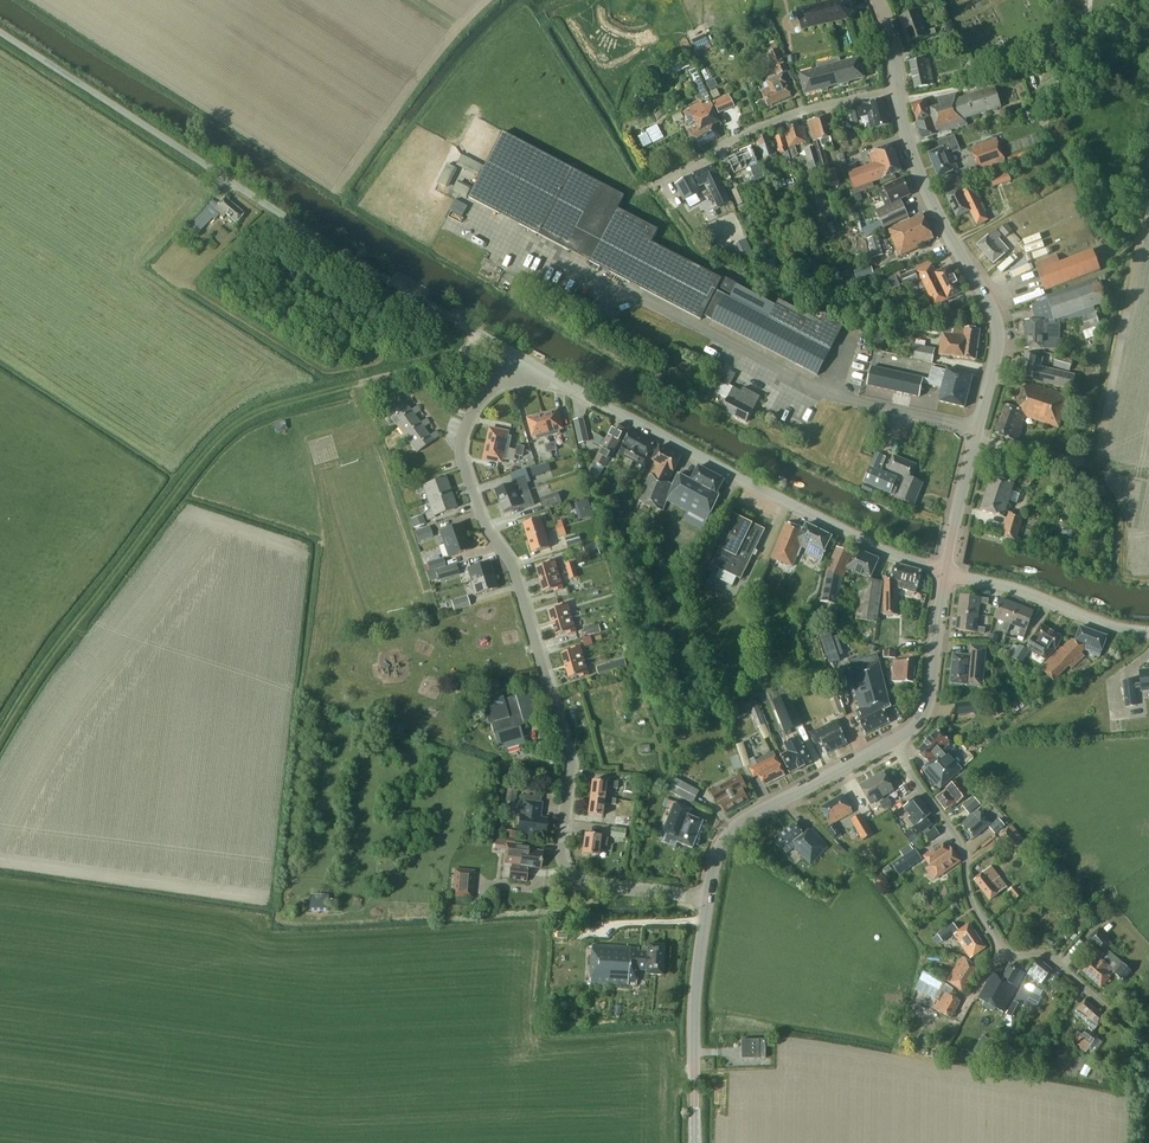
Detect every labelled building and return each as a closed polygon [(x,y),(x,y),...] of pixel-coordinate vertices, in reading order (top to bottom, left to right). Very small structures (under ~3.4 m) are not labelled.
[(854,13),(852,4),(846,0),(841,0),(797,10),(798,17),(792,19),(793,26),(800,25),(802,32),(850,20),(854,13)] [(899,17),(904,30),(924,23),(921,15),(928,12),(927,7),(919,10),(899,17)] [(924,23),(904,30),(909,43),(929,36),(936,33),(935,29),(927,31),(924,23)] [(955,39),(952,31),(943,34),(945,42),(955,39)] [(710,45),(705,35),(693,41),(698,52),(710,45)] [(765,47),(768,54),(767,54),(777,76),(789,70),(778,48),(778,49),(775,43),(765,47)] [(800,70),(801,75),(806,93),(822,89),(822,91),(828,90),(827,87),(842,83),(843,86),(849,84),(848,82),(864,77),(859,59),(841,64),(839,59),(818,65),(819,70),(812,72),(811,67),(800,70)] [(934,84),(932,77),(931,71),(928,59),(923,60),(923,59),(910,62),(915,88),(928,86),(928,85),(934,84)] [(682,60),(669,68),(673,74),(686,66),(682,60)] [(976,68),(959,71),(960,77),(962,77),(962,78),(977,75),(976,68)] [(792,95),(782,74),(767,81),(770,87),(761,91),(768,106),(792,95)] [(707,83),(710,90),(718,87),(714,79),(707,83)] [(912,106),(922,139),(936,135),(967,124),(965,118),(1001,106),(1001,105),(1005,104),(1000,87),(995,89),(994,86),(958,98),(956,93),(939,98),(941,105),(928,109),(925,99),(913,103),(912,106)] [(717,89),(711,92),(714,99),(720,96),(717,89)] [(719,113),(735,106),(731,97),(729,95),(714,102),(719,113)] [(871,129),(889,125),(883,99),(865,103),(865,104),(857,106),(860,117),(868,115),(871,129)] [(697,149),(720,136),(714,125),(720,121),(710,101),(703,105),(701,102),(682,112),(689,125),(696,122),(699,128),(696,129),(695,127),(688,131),(697,149)] [(849,127),(848,123),(858,120),(856,108),(845,110),(846,111),(841,113),(844,128),(849,127)] [(827,188),(839,185),(835,169),(830,170),(824,150),(834,147),(831,137),(825,116),(808,121),(814,141),(813,142),(820,163),(827,188)] [(799,128),(798,121),(787,125),(789,131),(785,132),(792,157),(798,155),(795,146),(808,142),(804,126),(799,128)] [(660,125),(639,135),(645,147),(666,137),(660,125)] [(469,198),(697,318),(701,320),(703,315),(818,375),(845,324),(815,309),(811,317),(771,296),(769,300),(723,276),(722,279),(652,242),(658,230),(618,208),(625,196),(504,132),(469,198)] [(762,162),(776,158),(768,133),(754,138),(757,147),(762,162)] [(776,137),(780,149),(777,150),(779,156),(783,154),(785,162),(790,160),(783,135),(776,137)] [(960,150),(955,138),(954,135),(937,142),(940,149),(928,154),(938,177),(958,169),(951,154),(960,150)] [(979,172),(1005,162),(997,138),(970,148),(979,172)] [(873,164),(857,170),(855,163),(846,166),(848,173),(856,194),(874,187),(873,182),(901,172),(891,145),(869,153),(873,164)] [(759,163),(751,146),(740,150),(741,153),(728,159),(734,174),(751,167),(755,177),(762,174),(758,164),(759,163)] [(810,170),(820,167),(814,147),(804,150),(810,170)] [(1012,163),(1026,158),(1024,152),(1010,157),(1012,163)] [(457,165),(478,176),(483,167),(462,156),(457,165)] [(447,164),(438,183),(448,188),(458,169),(447,164)] [(700,185),(708,182),(710,187),(708,188),(718,208),(730,202),(718,177),(713,165),(694,174),(700,185)] [(1011,181),(1008,172),(999,175),(1002,184),(1011,181)] [(675,184),(684,201),(700,192),(691,176),(675,184)] [(876,210),(881,222),(884,228),(909,217),(901,199),(911,195),(903,178),(884,187),(878,189),(885,206),(876,210)] [(467,197),(472,188),(459,181),(454,191),(467,197)] [(988,220),(983,208),(977,196),(970,183),(946,196),(957,218),(970,211),(977,225),(988,220)] [(739,206),(748,202),(741,187),(732,191),(739,206)] [(853,195),(856,202),(862,200),(860,193),(853,195)] [(205,210),(213,217),(215,215),(218,218),(220,216),(223,218),(226,214),(236,223),(244,214),(225,198),(221,202),(218,205),(212,200),(204,209),(205,210)] [(456,199),(451,209),(464,215),(469,204),(456,199)] [(213,217),(205,210),(191,224),(199,232),(213,217)] [(918,246),(934,238),(923,214),(889,230),(899,256),(918,247),(918,246)] [(999,230),(1005,237),(1012,231),(1006,224),(999,230)] [(993,264),(1009,251),(999,239),(1002,236),(996,229),(977,246),(993,264)] [(1026,251),(1045,242),(1040,233),(1021,243),(1026,251)] [(867,239),(873,258),(883,255),(877,235),(867,239)] [(1048,248),(1029,255),(1032,261),(1051,253),(1048,248)] [(1101,270),(1093,250),(1060,263),(1057,255),(1035,263),(1045,291),(1101,270)] [(777,267),(774,259),(762,263),(765,272),(777,267)] [(922,280),(927,292),(934,305),(920,310),(924,320),(942,312),(939,304),(962,293),(949,267),(936,273),(932,265),(918,272),(917,270),(901,276),(905,287),(922,280)] [(850,275),(849,270),(840,272),(842,278),(850,275)] [(1033,305),(1036,321),(1026,320),(1025,349),(1045,349),(1060,349),(1060,325),(1073,321),(1077,334),(1100,326),(1094,306),(1105,303),(1099,285),(1101,284),(1101,281),(1105,279),(1104,276),(1097,279),(1047,296),(1048,300),(1033,305)] [(876,284),(879,294),(887,292),(884,282),(876,284)] [(894,321),(891,310),(872,316),(876,327),(894,321)] [(965,328),(954,327),(938,325),(937,333),(942,333),(939,355),(976,360),(980,329),(965,328)] [(383,345),(388,338),(384,335),(379,342),(383,345)] [(911,359),(932,363),(935,349),(914,345),(911,359)] [(1020,375),(1032,378),(1032,380),(1072,389),(1075,375),(1040,367),(1043,358),(1025,353),(1020,375)] [(1070,371),(1073,360),(1057,356),(1054,366),(1070,371)] [(872,367),(869,377),(867,385),(919,397),(922,383),(942,388),(939,401),(965,408),(973,376),(947,369),(946,370),(932,367),(929,379),(872,367)] [(741,391),(734,387),(730,385),(735,374),(729,371),(722,383),(720,382),(715,392),(728,399),(722,410),(746,423),(760,396),(743,387),(741,391)] [(1058,428),(1064,410),(1069,397),(1025,382),(1017,409),(1006,405),(996,434),(1017,442),(1026,417),(1058,428)] [(412,409),(406,402),(388,414),(398,427),(420,410),(417,406),(412,409)] [(398,427),(407,440),(425,427),(430,423),(426,419),(421,423),(419,420),(424,416),(420,410),(398,427)] [(558,410),(542,415),(548,437),(561,433),(559,429),(562,428),(558,410)] [(537,440),(548,437),(542,415),(528,419),(533,437),(536,436),(537,440)] [(583,417),(573,420),(579,443),(588,441),(583,417)] [(274,424),(276,431),(286,428),(284,421),(274,424)] [(612,455),(626,430),(616,425),(615,428),(612,427),(606,439),(604,438),(600,445),(603,447),(595,462),(590,472),(600,477),(605,467),(611,455),(612,455)] [(439,436),(435,431),(430,435),(425,427),(407,440),(417,453),(439,436)] [(490,428),(487,443),(510,448),(512,436),(508,435),(509,432),(490,428)] [(648,455),(654,443),(630,431),(619,453),(646,467),(652,457),(648,455)] [(507,460),(510,448),(487,443),(484,458),(502,462),(503,459),(507,460)] [(663,510),(667,499),(673,485),(668,483),(674,471),(674,472),(682,457),(660,446),(652,460),(656,462),(650,474),(639,501),(663,510)] [(872,455),(874,449),(866,446),(864,452),(872,455)] [(890,494),(897,477),(879,469),(884,456),(876,452),(870,466),(863,482),(864,483),(861,489),(871,493),(870,494),(877,497),(880,490),(890,494)] [(917,465),(893,455),(887,469),(905,476),(895,498),(899,500),(899,501),(913,507),(924,483),(912,478),(917,465)] [(546,462),(533,467),(536,474),(549,470),(546,462)] [(673,485),(667,499),(669,499),(664,512),(702,531),(720,495),(717,494),(724,480),(699,466),(692,480),(679,474),(673,485)] [(500,501),(518,494),(530,490),(524,476),(513,480),(514,483),(496,490),(500,501)] [(1013,489),(1015,484),(992,477),(981,510),(1000,516),(1004,517),(1006,511),(1008,503),(1009,501),(1017,503),(1020,494),(1012,492),(1013,489)] [(425,490),(429,501),(451,493),(446,478),(424,486),(423,483),(416,486),(418,492),(425,490)] [(599,487),(606,491),(608,487),(610,483),(604,479),(599,487)] [(530,490),(518,494),(500,501),(504,512),(522,506),(523,509),(535,505),(534,503),(539,501),(536,494),(532,496),(530,490)] [(558,492),(540,498),(543,508),(562,502),(558,492)] [(456,508),(451,493),(429,501),(432,512),(426,514),(428,520),(435,518),(434,516),(456,508)] [(579,520),(593,515),(588,498),(574,503),(579,520)] [(1017,540),(1022,524),(1024,524),(1026,517),(1009,512),(1002,536),(1017,540)] [(741,579),(765,529),(732,513),(716,546),(720,548),(712,565),(741,579)] [(423,515),(410,519),(414,529),(426,525),(423,515)] [(524,523),(528,538),(546,533),(541,518),(524,523)] [(557,530),(564,528),(561,520),(555,522),(557,530)] [(825,550),(832,537),(807,524),(804,530),(786,522),(771,558),(793,566),(797,556),(798,556),(802,547),(808,549),(805,554),(822,562),(827,551),(825,550)] [(439,531),(444,544),(466,536),(462,523),(439,531)] [(429,526),(415,531),(418,542),(433,536),(429,526)] [(566,535),(564,528),(557,530),(559,537),(566,535)] [(546,533),(528,538),(532,553),(550,547),(546,533)] [(579,534),(565,538),(567,546),(582,542),(579,534)] [(471,550),(466,536),(444,544),(449,557),(471,550)] [(600,555),(596,542),(583,546),(587,558),(600,555)] [(707,570),(717,549),(710,546),(700,567),(707,570)] [(870,579),(879,559),(855,549),(853,554),(837,547),(827,572),(821,602),(838,605),(843,579),(846,572),(848,573),(849,570),(870,579)] [(429,571),(446,566),(443,558),(427,563),(427,564),(424,565),(426,572),(429,571)] [(537,567),(540,580),(559,574),(555,560),(546,562),(547,564),(537,567)] [(565,564),(567,572),(576,569),(574,561),(565,564)] [(467,569),(471,582),(494,575),(490,562),(467,569)] [(446,567),(446,566),(429,571),(429,572),(435,570),(438,581),(459,574),(456,564),(446,567)] [(883,582),(883,613),(883,615),(898,615),(898,588),(908,591),(908,594),(914,595),(915,592),(916,593),(921,571),(895,564),(891,578),(883,576),(883,582)] [(578,577),(576,569),(567,572),(570,579),(578,577)] [(559,574),(540,580),(544,592),(554,589),(555,592),(564,589),(559,574)] [(494,575),(471,582),(475,595),(498,588),(494,575)] [(879,612),(883,613),(883,582),(865,579),(864,586),(857,585),(852,619),(859,620),(858,620),(877,623),(879,612)] [(469,606),(466,595),(450,600),(453,610),(469,606)] [(960,595),(958,613),(978,615),(980,603),(988,604),(989,599),(960,595)] [(580,599),(570,602),(572,612),(583,609),(580,599)] [(1008,632),(1011,624),(1018,605),(1001,599),(994,618),(1006,622),(1003,630),(1008,632)] [(550,610),(553,623),(572,617),(568,603),(559,605),(559,607),(550,610)] [(1034,611),(1018,605),(1011,624),(1022,628),(1019,636),(1024,638),(1034,611)] [(978,615),(958,613),(956,630),(985,633),(985,628),(977,627),(978,615)] [(572,617),(553,623),(557,635),(567,632),(568,635),(576,632),(572,617)] [(601,632),(599,624),(585,628),(587,636),(601,632)] [(1056,649),(1063,637),(1042,625),(1028,648),(1046,659),(1056,649)] [(1100,657),(1107,636),(1080,627),(1075,641),(1071,639),(1063,648),(1062,647),(1041,668),(1054,681),(1069,666),(1072,668),(1085,656),(1082,653),(1085,650),(1090,651),(1089,653),(1100,657)] [(830,663),(839,661),(830,633),(821,636),(830,663)] [(999,635),(991,633),(989,641),(997,642),(999,635)] [(1018,647),(1014,644),(1006,644),(1004,649),(1014,655),(1012,658),(1022,664),(1029,651),(1020,645),(1018,647)] [(983,687),(986,647),(971,645),(970,656),(954,655),(951,684),(983,687)] [(562,653),(566,666),(585,660),(580,646),(572,648),(572,650),(562,653)] [(878,655),(890,656),(890,649),(878,648),(878,655)] [(879,661),(866,665),(863,657),(848,661),(851,669),(849,669),(860,710),(856,711),(866,734),(889,722),(882,707),(890,704),(879,661)] [(625,659),(597,667),(600,678),(628,670),(625,659)] [(585,660),(566,666),(570,678),(580,675),(580,678),(589,675),(585,660)] [(914,682),(915,661),(902,660),(894,660),(892,681),(914,682)] [(1148,690),(1148,669),(1139,671),(1141,683),(1135,684),(1134,679),(1122,681),(1125,707),(1137,705),(1135,688),(1141,687),(1142,691),(1148,690)] [(827,691),(836,715),(844,712),(835,689),(827,691)] [(486,715),(483,716),(477,717),(480,727),(491,724),(498,748),(507,746),(507,748),(525,743),(521,731),(529,728),(526,721),(539,717),(534,699),(532,700),(529,692),(504,699),(502,693),(493,696),(494,700),(485,702),(483,706),(486,715)] [(803,724),(791,695),(778,700),(789,729),(793,728),(792,727),(800,724),(801,725),(803,724)] [(758,727),(766,724),(755,697),(740,703),(743,711),(750,708),(758,727)] [(974,702),(958,704),(959,715),(975,713),(974,702)] [(823,728),(817,716),(805,722),(811,733),(816,744),(820,753),(826,750),(828,754),(848,744),(842,731),(844,730),(839,719),(823,728)] [(941,788),(962,769),(950,756),(949,757),(948,755),(955,747),(937,730),(918,752),(929,762),(923,769),(941,788)] [(798,737),(785,743),(789,752),(782,755),(790,773),(799,768),(799,769),(805,766),(805,765),(811,762),(803,745),(802,745),(798,737)] [(764,786),(786,775),(774,751),(765,756),(756,760),(754,758),(746,762),(740,749),(733,752),(747,780),(753,777),(759,774),(764,786)] [(884,772),(872,779),(883,797),(895,790),(884,772)] [(641,776),(626,774),(624,791),(637,792),(638,784),(640,784),(641,776)] [(741,776),(724,785),(711,792),(717,803),(720,801),(726,813),(749,800),(743,790),(747,788),(741,776)] [(950,809),(957,804),(972,793),(960,777),(945,789),(946,790),(937,798),(945,809),(949,807),(950,809)] [(669,791),(694,804),(700,790),(675,778),(669,791)] [(871,804),(883,797),(872,779),(860,786),(871,804)] [(592,781),(590,797),(604,799),(604,798),(605,787),(617,789),(618,782),(606,781),(606,782),(592,781)] [(516,790),(507,789),(506,801),(515,802),(516,790)] [(835,840),(841,834),(834,823),(836,822),(853,812),(843,795),(821,808),(831,825),(827,828),(835,840)] [(918,836),(933,824),(927,817),(931,814),(918,796),(904,807),(911,816),(908,818),(915,827),(912,829),(918,836)] [(616,799),(604,798),(604,799),(590,797),(588,814),(602,816),(604,804),(615,805),(616,799)] [(889,807),(893,805),(889,797),(884,800),(889,807)] [(973,797),(962,806),(969,814),(979,804),(973,797)] [(889,807),(884,800),(880,802),(884,810),(889,807)] [(521,815),(518,832),(544,835),(546,821),(538,820),(538,815),(539,815),(541,804),(525,802),(523,815),(521,815)] [(692,809),(675,803),(673,809),(663,835),(678,841),(678,843),(693,849),(704,822),(689,816),(692,809)] [(974,837),(990,823),(978,810),(963,823),(966,827),(974,837)] [(863,840),(873,834),(861,814),(851,820),(863,840)] [(1006,826),(999,819),(989,827),(996,834),(1006,826)] [(810,864),(828,846),(811,828),(804,834),(795,822),(775,838),(787,853),(794,848),(810,864)] [(626,828),(611,826),(610,837),(624,839),(626,828)] [(929,842),(940,835),(935,827),(924,834),(929,842)] [(912,831),(905,836),(911,843),(918,838),(912,831)] [(837,838),(854,857),(860,851),(844,833),(837,838)] [(607,846),(608,839),(600,838),(600,835),(585,834),(583,854),(597,856),(599,845),(607,846)] [(515,842),(496,839),(495,848),(504,849),(506,849),(505,864),(512,864),(511,868),(510,868),(509,880),(526,882),(528,870),(527,870),(527,866),(540,868),(542,852),(529,850),(529,847),(515,845),(515,842)] [(939,877),(961,861),(950,846),(946,849),(942,843),(924,856),(939,877)] [(922,859),(915,849),(892,866),(899,876),(922,859)] [(1007,887),(999,877),(1000,877),(991,866),(974,880),(990,900),(1007,887)] [(472,897),(473,878),(464,878),(462,897),(472,897)] [(1025,892),(1018,883),(1008,890),(1015,899),(1025,892)] [(579,901),(580,893),(572,892),(571,900),(579,901)] [(310,898),(310,913),(329,913),(329,899),(310,898)] [(1081,933),(1083,930),(1088,923),(1090,919),(1079,912),(1077,915),(1070,926),(1076,930),(1081,933)] [(969,924),(959,931),(953,923),(937,934),(943,942),(954,934),(971,958),(986,948),(969,924)] [(1101,987),(1114,973),(1123,981),(1132,972),(1123,963),(1110,949),(1114,945),(1099,928),(1086,939),(1100,953),(1098,955),(1097,954),(1082,970),(1101,987)] [(662,975),(663,969),(664,946),(648,945),(648,948),(592,945),(590,982),(636,985),(637,970),(646,970),(646,974),(662,975)] [(962,992),(978,969),(979,967),(963,957),(947,981),(962,992)] [(1041,984),(1052,970),(1040,960),(1028,974),(1041,984)] [(1004,1012),(1024,974),(1010,966),(1003,978),(993,973),(979,998),(1004,1012)] [(918,981),(926,985),(930,986),(930,985),(941,990),(944,983),(933,978),(934,977),(922,971),(918,981)] [(1034,1013),(1042,998),(1022,987),(1015,1001),(1014,1001),(1006,1016),(1017,1021),(1024,1007),(1034,1013)] [(952,1018),(963,997),(952,991),(950,995),(945,993),(940,1002),(938,1001),(934,1009),(952,1018)] [(1075,1011),(1091,1025),(1088,1029),(1083,1036),(1078,1032),(1071,1041),(1086,1052),(1092,1044),(1098,1037),(1098,1036),(1093,1032),(1095,1029),(1106,1018),(1086,999),(1075,1011)] [(741,1059),(765,1058),(765,1039),(741,1040),(741,1059)] [(998,1063),(1002,1056),(998,1045),(993,1041),(985,1055),(998,1063)] [(1017,1068),(1018,1065),(1021,1060),(1012,1055),(1011,1054),(1006,1063),(1017,1068)] [(1140,1061),(1137,1082),(1148,1084),(1148,1062),(1140,1061)]
